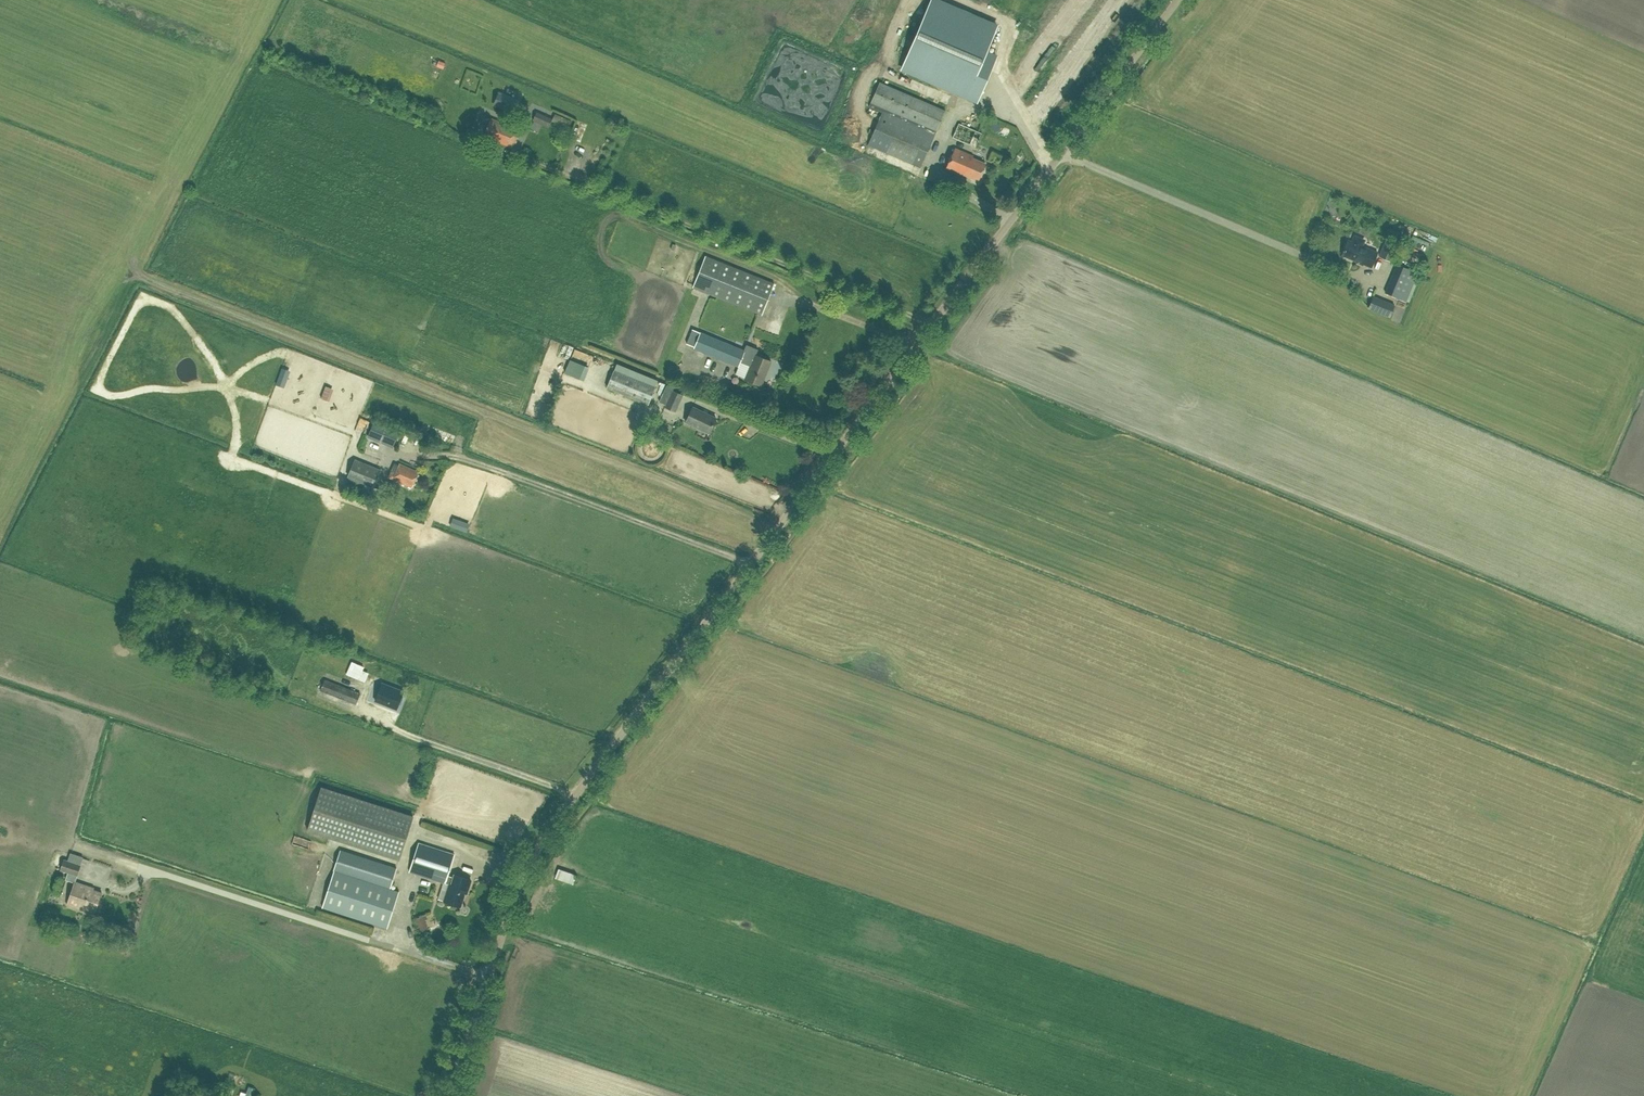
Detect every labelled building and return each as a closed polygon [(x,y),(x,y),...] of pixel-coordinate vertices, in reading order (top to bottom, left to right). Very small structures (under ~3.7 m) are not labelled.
[(999,21),(941,0),(930,0),(903,73),(980,102),(989,78),(980,75),(999,21)] [(445,69),(448,63),(441,59),(438,66),(445,69)] [(946,111),(881,82),(871,103),(884,109),(868,146),(921,168),(946,111)] [(514,101),(517,95),(508,92),(505,98),(514,101)] [(510,108),(495,103),(492,111),(506,117),(510,108)] [(552,119),(537,112),(533,121),(548,128),(552,119)] [(572,120),(556,114),(553,122),(569,128),(572,120)] [(519,132),(490,119),(482,136),(491,140),(503,145),(512,148),(519,132)] [(491,140),(488,148),(500,153),(503,145),(491,140)] [(973,157),(955,149),(946,170),(958,175),(959,172),(978,181),(985,165),(972,159),(973,157)] [(1362,238),(1356,236),(1353,237),(1351,240),(1347,239),(1341,254),(1356,260),(1355,261),(1362,264),(1362,263),(1370,266),(1377,251),(1361,245),(1363,241),(1362,238)] [(1397,246),(1385,241),(1378,257),(1390,262),(1397,246)] [(773,284),(704,257),(692,288),(761,315),(773,284)] [(1408,269),(1397,264),(1385,293),(1404,301),(1416,274),(1408,270),(1408,269)] [(1395,305),(1373,296),(1368,308),(1390,317),(1395,305)] [(779,323),(785,325),(788,317),(782,314),(779,323)] [(744,351),(693,330),(687,344),(694,347),(693,349),(738,367),(739,363),(749,367),(744,379),(760,386),(770,362),(754,355),(753,357),(744,353),(744,351)] [(567,372),(582,377),(587,365),(572,360),(567,372)] [(659,380),(631,369),(628,375),(615,370),(607,388),(648,405),(659,380)] [(674,388),(667,385),(658,402),(666,405),(665,407),(675,412),(683,395),(673,390),(674,388)] [(715,420),(692,409),(686,422),(708,433),(715,420)] [(400,429),(375,419),(368,437),(393,447),(400,429)] [(486,431),(482,437),(491,442),(495,435),(486,431)] [(380,469),(356,459),(345,486),(379,500),(382,491),(373,487),(380,469)] [(418,472),(394,462),(388,477),(411,488),(418,472)] [(463,474),(463,475),(474,475),(474,469),(460,469),(460,462),(451,462),(451,473),(463,474)] [(489,524),(498,526),(500,517),(492,515),(489,524)] [(349,675),(368,682),(372,669),(353,662),(349,675)] [(360,694),(325,680),(321,691),(356,705),(360,694)] [(377,684),(374,692),(382,696),(379,704),(396,710),(402,693),(385,687),(377,684)] [(413,817),(322,788),(308,831),(399,860),(413,817)] [(454,855),(418,843),(409,873),(445,884),(445,883),(449,884),(444,901),(460,906),(466,888),(468,888),(471,880),(454,875),(453,877),(448,876),(454,855)] [(396,869),(340,851),(322,907),(387,929),(399,892),(389,889),(396,869)] [(81,865),(64,860),(61,870),(68,873),(66,879),(75,882),(67,905),(84,910),(85,909),(95,912),(102,893),(89,888),(90,887),(75,882),(81,865)] [(561,868),(557,878),(575,884),(579,874),(561,868)] [(429,915),(418,918),(422,932),(433,929),(429,915)]
